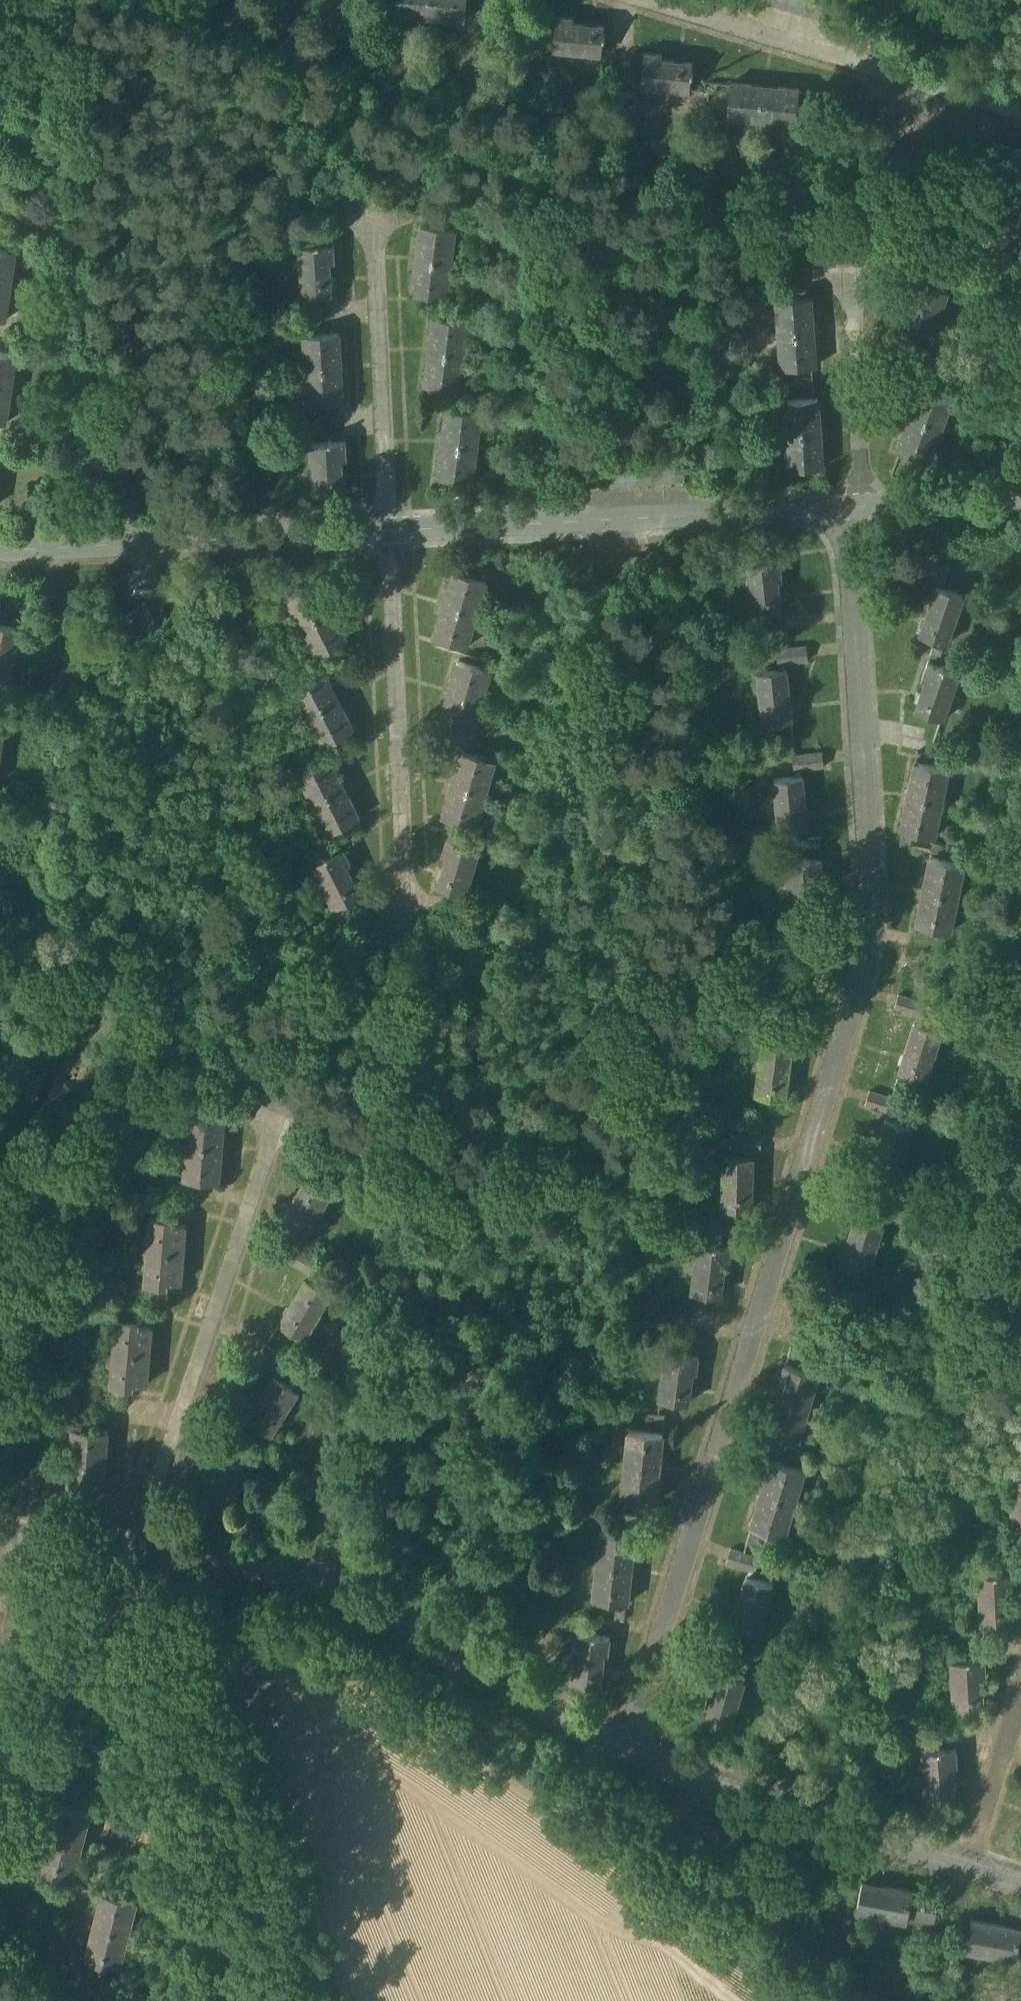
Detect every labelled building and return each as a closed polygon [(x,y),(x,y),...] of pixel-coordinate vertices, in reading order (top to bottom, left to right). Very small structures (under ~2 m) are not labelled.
[(468,19),(469,0),(388,0),(387,15),(468,19)] [(837,24),(844,0),(756,0),(837,24)] [(549,19),(548,52),(606,54),(606,20),(549,19)] [(639,51),(634,84),(690,92),(695,59),(639,51)] [(791,84),(720,82),(719,116),(790,118),(791,84)] [(1009,145),(1000,180),(1020,185),(1020,148),(1009,145)] [(412,222),(405,291),(444,295),(450,225),(412,222)] [(303,293),(327,292),(325,241),(293,242),(294,276),(302,276),(303,293)] [(5,318),(12,248),(0,247),(0,317),(5,318)] [(905,328),(936,326),(933,282),(902,284),(905,328)] [(770,296),(775,367),(813,364),(809,294),(770,296)] [(424,314),(422,385),(458,387),(461,316),(424,314)] [(298,331),(302,402),(339,400),(336,329),(298,331)] [(9,352),(0,351),(0,409),(9,352)] [(911,447),(942,448),(943,389),(911,389),(911,447)] [(778,397),(781,468),(820,466),(817,395),(778,397)] [(437,407),(437,474),(474,474),(474,407),(437,407)] [(344,485),(344,439),(306,439),(307,485),(344,485)] [(682,460),(635,462),(636,479),(682,478),(682,460)] [(950,568),(921,559),(917,572),(946,582),(950,568)] [(780,561),(746,565),(751,614),(779,611),(776,580),(782,579),(780,561)] [(445,568),(424,635),(460,646),(481,578),(445,568)] [(338,640),(315,581),(284,593),(307,652),(338,640)] [(963,596),(937,586),(919,636),(946,645),(963,596)] [(804,616),(781,618),(782,629),(805,627),(804,616)] [(15,680),(17,623),(0,623),(0,680),(15,680)] [(806,646),(777,649),(778,663),(808,661),(806,646)] [(469,734),(478,664),(448,660),(439,730),(469,734)] [(959,674),(927,663),(921,680),(927,682),(917,711),(943,720),(959,674)] [(348,730),(324,664),(291,675),(314,741),(348,730)] [(791,722),(786,670),(758,672),(764,725),(791,722)] [(923,740),(904,736),(902,748),(934,755),(936,743),(923,740)] [(473,822),(489,756),(452,747),(436,813),(473,822)] [(327,752),(295,766),(324,830),(356,815),(327,752)] [(822,752),(792,756),(794,770),(824,766),(822,752)] [(948,769),(914,763),(910,783),(915,784),(912,798),(941,803),(948,769)] [(802,776),(774,779),(779,831),(807,828),(802,776)] [(941,803),(912,798),(910,811),(905,810),(901,831),(934,837),(941,803)] [(429,885),(463,892),(474,844),(440,836),(429,885)] [(322,852),(331,903),(362,897),(353,846),(322,852)] [(964,864),(930,857),(926,878),(930,879),(927,892),(957,898),(964,864)] [(790,910),(818,909),(816,878),(822,877),(822,860),(788,861),(790,910)] [(957,898),(927,892),(925,905),(920,904),(916,925),(950,932),(957,898)] [(939,940),(912,935),(910,946),(937,951),(939,940)] [(927,1004),(899,995),(894,1008),(923,1017),(927,1004)] [(941,1030),(914,1022),(899,1071),(926,1080),(941,1030)] [(791,1047),(763,1043),(757,1094),(785,1098),(791,1047)] [(898,1100),(869,1091),(866,1104),(894,1113),(898,1100)] [(225,1113),(190,1110),(187,1144),(217,1147),(218,1134),(223,1134),(225,1113)] [(912,1126),(885,1118),(870,1168),(897,1176),(912,1126)] [(761,1136),(731,1136),(731,1149),(761,1150),(761,1136)] [(217,1147),(187,1144),(184,1179),(219,1182),(221,1161),(216,1160),(217,1147)] [(753,1157),(725,1156),(723,1208),(751,1209),(753,1157)] [(313,1179),(307,1175),(280,1221),(305,1235),(332,1190),(313,1179)] [(218,1190),(190,1188),(189,1200),(217,1202),(218,1190)] [(883,1223),(856,1214),(841,1264),(868,1272),(883,1223)] [(173,1218),(151,1216),(148,1250),(183,1253),(186,1224),(172,1223),(173,1218)] [(730,1248),(698,1244),(691,1293),(719,1296),(723,1266),(728,1266),(730,1248)] [(323,1262),(297,1247),(290,1259),(310,1271),(307,1277),(313,1280),(323,1262)] [(183,1253),(148,1250),(145,1285),(167,1286),(167,1282),(181,1283),(183,1253)] [(313,1280),(307,1277),(280,1323),(304,1337),(331,1291),(313,1280)] [(715,1313),(692,1310),(690,1322),(713,1325),(715,1313)] [(139,1320),(117,1318),(114,1352),(150,1355),(152,1326),(139,1325),(139,1320)] [(713,1325),(690,1322),(689,1333),(712,1336),(713,1325)] [(291,1359),(264,1344),(257,1356),(278,1368),(275,1374),(280,1377),(291,1359)] [(699,1355),(666,1351),(659,1400),(687,1403),(692,1372),(697,1373),(699,1355)] [(150,1355),(114,1352),(111,1386),(133,1388),(134,1383),(147,1384),(150,1355)] [(819,1374),(786,1363),(780,1384),(785,1385),(781,1398),(808,1407),(819,1374)] [(275,1374),(247,1420),(272,1434),(299,1389),(280,1377),(275,1374)] [(130,1400),(103,1397),(101,1409),(123,1411),(129,1412),(130,1400)] [(808,1407),(781,1398),(777,1411),(772,1410),(765,1430),(798,1440),(808,1407)] [(108,1430),(73,1427),(70,1462),(100,1464),(102,1451),(107,1452),(108,1430)] [(663,1433),(629,1430),(625,1464),(654,1467),(656,1454),(661,1454),(663,1433)] [(797,1448),(766,1438),(762,1449),(794,1459),(797,1448)] [(225,1455),(220,1452),(192,1497),(217,1512),(244,1467),(225,1455)] [(1009,1455),(1010,1467),(1020,1466),(1020,1454),(1009,1455)] [(804,1470),(771,1460),(765,1480),(770,1482),(766,1494),(794,1503),(804,1470)] [(100,1464),(70,1462),(67,1496),(102,1499),(104,1478),(99,1478),(100,1464)] [(654,1467),(625,1464),(622,1498),(656,1502),(658,1481),(653,1480),(654,1467)] [(1010,1476),(1012,1525),(1020,1525),(1020,1475),(1010,1476)] [(794,1503),(766,1494),(762,1507),(757,1505),(751,1526),(784,1536),(794,1503)] [(635,1534),(600,1530),(597,1564),(627,1568),(628,1554),(633,1555),(635,1534)] [(759,1557),(731,1549),(727,1562),(755,1570),(759,1557)] [(627,1568),(597,1564),(593,1599),(628,1603),(630,1581),(625,1581),(627,1568)] [(1012,1572),(979,1574),(981,1623),(1009,1622),(1008,1591),(1013,1590),(1012,1572)] [(773,1584),(746,1576),(732,1625),(758,1633),(773,1584)] [(624,1620),(590,1616),(589,1627),(622,1631),(624,1620)] [(983,1628),(960,1629),(961,1641),(984,1640),(983,1628)] [(610,1636),(577,1632),(572,1681),(600,1684),(603,1653),(608,1654),(610,1636)] [(961,1641),(951,1642),(952,1653),(984,1651),(984,1640),(961,1641)] [(731,1652),(702,1644),(697,1657),(726,1666),(731,1652)] [(985,1658),(951,1660),(954,1709),(983,1708),(981,1677),(986,1676),(985,1658)] [(744,1679),(717,1671),(702,1721),(730,1729),(744,1679)] [(0,1697),(0,1709),(7,1711),(11,1700),(0,1697)] [(956,1729),(923,1730),(924,1742),(957,1740),(956,1729)] [(956,1748),(923,1750),(926,1799),(955,1797),(953,1766),(957,1766),(956,1748)] [(90,1810),(57,1802),(52,1823),(56,1824),(53,1837),(82,1844),(90,1810)] [(762,1843),(681,1817),(673,1843),(754,1868),(762,1843)] [(82,1844),(53,1837),(50,1850),(45,1849),(40,1869),(74,1878),(82,1844)] [(912,1891),(863,1882),(858,1910),(907,1919),(912,1891)] [(92,1938),(87,1958),(120,1966),(136,1899),(104,1891),(99,1911),(104,1912),(98,1939),(92,1938)] [(939,1897),(918,1894),(913,1918),(935,1921),(939,1897)] [(971,1920),(966,1948),(1016,1957),(1020,1930),(1020,1929),(971,1920)] [(116,1974),(89,1967),(86,1978),(113,1985),(116,1974)]
